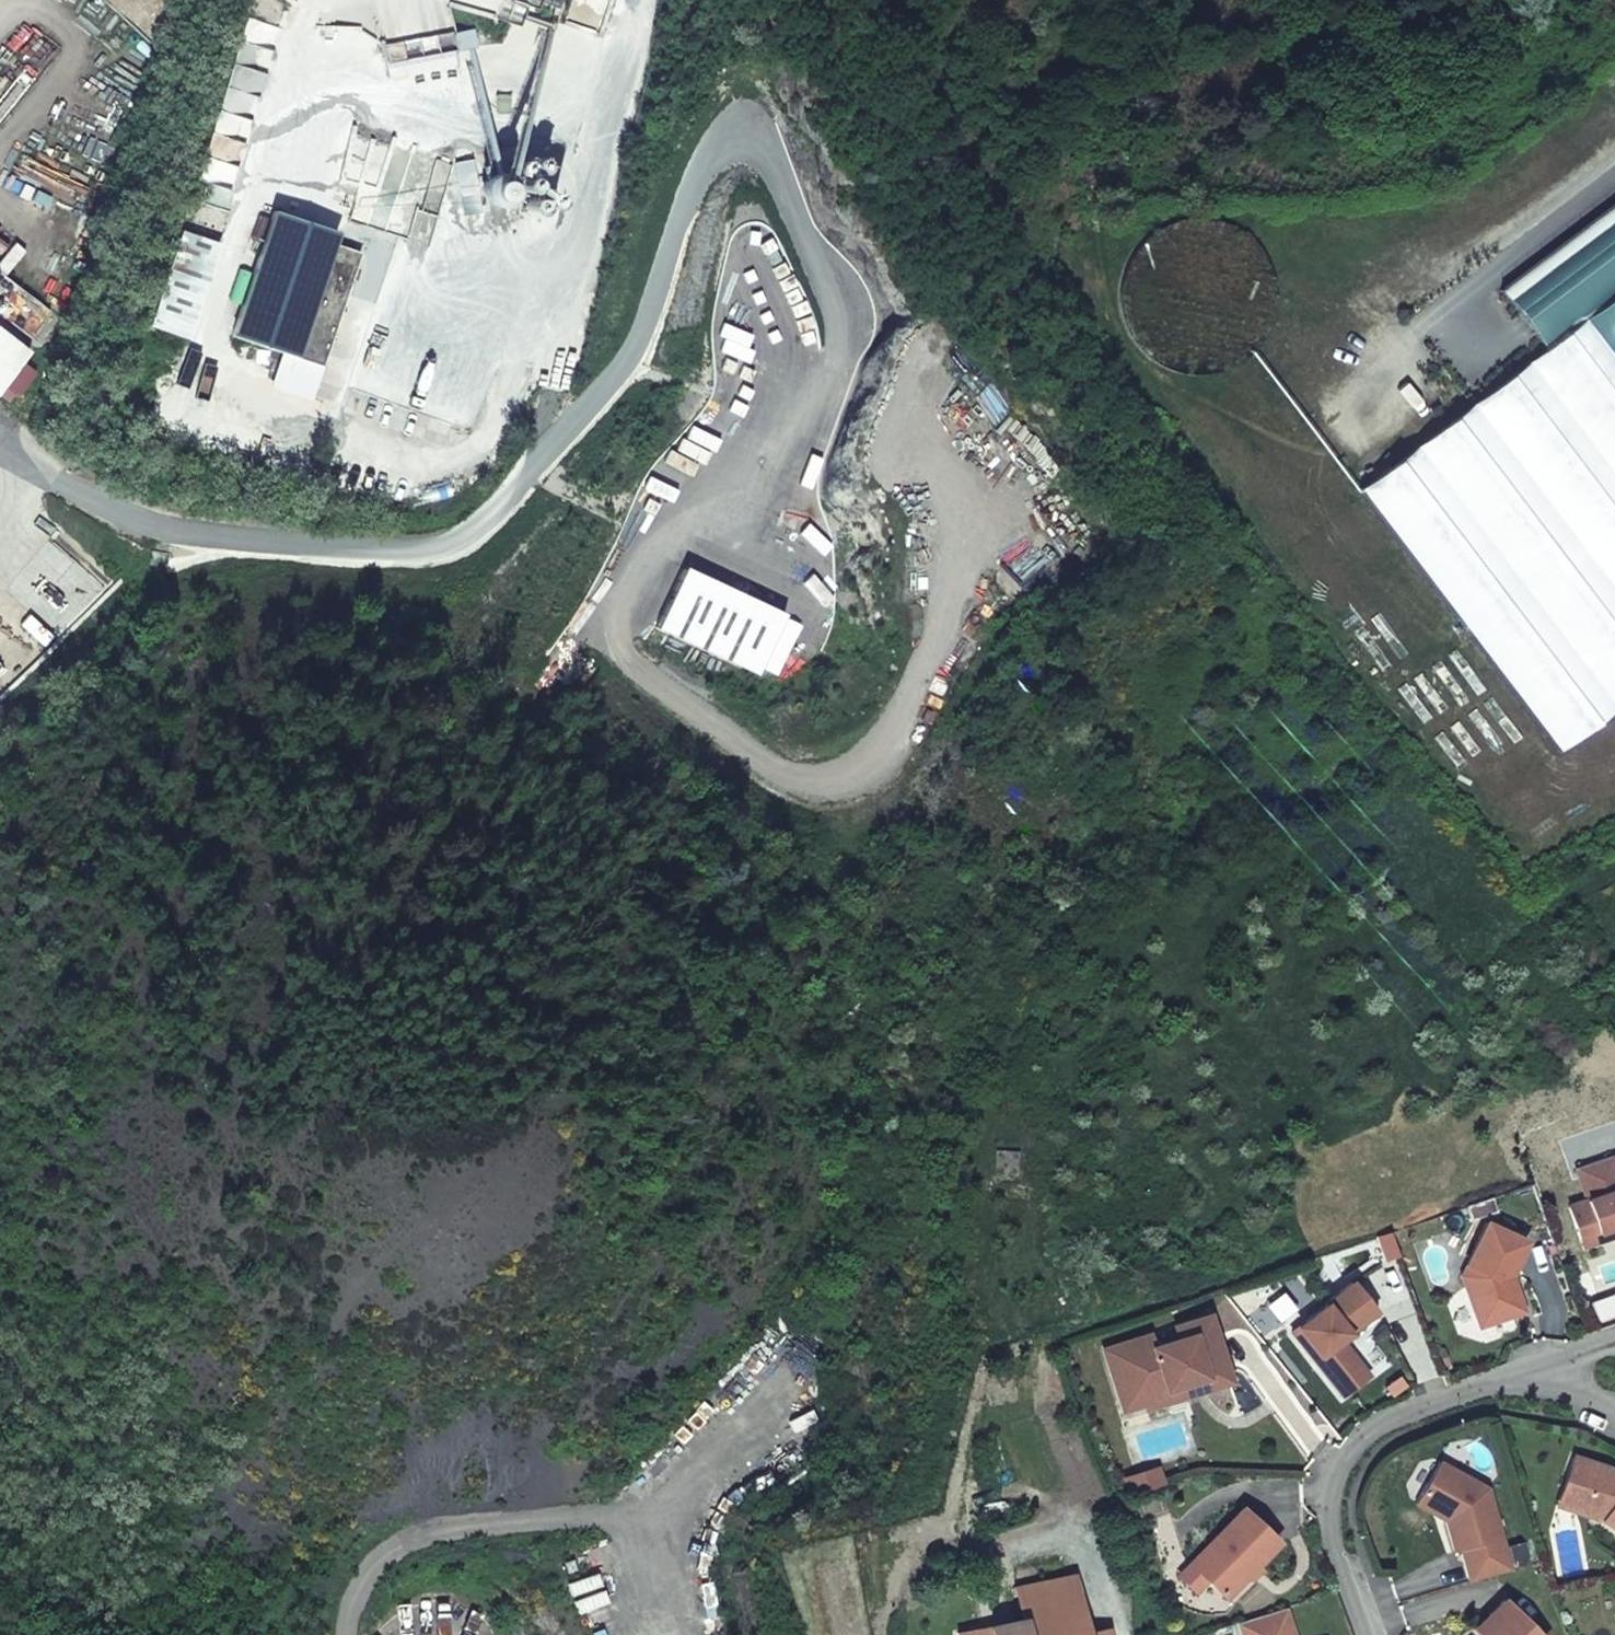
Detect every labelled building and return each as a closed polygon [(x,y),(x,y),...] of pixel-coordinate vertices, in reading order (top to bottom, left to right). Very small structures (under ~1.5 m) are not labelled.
[(1546,349),(1591,315),(1614,297),(1614,204),(1501,289),(1546,349)] [(256,265),(232,336),(295,356),(324,365),(359,249),(332,241),(336,232),(259,208),(243,261),(256,265)] [(151,326),(186,339),(219,245),(182,233),(151,326)] [(1591,315),(1614,347),(1614,297),(1591,315)] [(1591,315),(1546,349),(1534,357),(1614,464),(1614,347),(1591,315)] [(1534,357),(1475,402),(1614,588),(1614,464),(1534,357)] [(1475,402),(1417,445),(1614,708),(1614,588),(1475,402)] [(1417,445),(1361,488),(1560,751),(1614,709),(1614,708),(1417,445)] [(1569,1206),(1584,1249),(1612,1239),(1614,1238),(1614,1157),(1577,1170),(1587,1200),(1569,1206)] [(1467,1206),(1472,1220),(1498,1212),(1493,1198),(1467,1206)] [(1487,1218),(1460,1274),(1481,1329),(1504,1321),(1527,1312),(1514,1277),(1532,1239),(1487,1218)] [(1399,1256),(1390,1232),(1376,1237),(1385,1261),(1399,1256)] [(1344,1343),(1382,1313),(1355,1280),(1290,1332),(1343,1398),(1357,1387),(1371,1376),(1344,1343)] [(1190,1398),(1236,1382),(1212,1311),(1173,1324),(1178,1337),(1158,1344),(1153,1331),(1102,1348),(1123,1412),(1146,1404),(1149,1412),(1190,1398)] [(1407,1386),(1399,1376),(1384,1387),(1392,1397),(1407,1386)] [(1558,1506),(1603,1521),(1614,1528),(1614,1468),(1612,1466),(1575,1454),(1558,1506)] [(1468,1583),(1513,1570),(1489,1487),(1442,1460),(1416,1504),(1445,1520),(1449,1536),(1454,1553),(1459,1551),(1468,1583)] [(1165,1484),(1159,1464),(1122,1476),(1128,1496),(1165,1484)] [(1209,1583),(1229,1602),(1285,1543),(1267,1526),(1246,1506),(1190,1565),(1209,1583)] [(1197,1595),(1209,1583),(1190,1565),(1178,1577),(1197,1595)] [(986,1625),(988,1634),(1092,1634),(1091,1631),(1078,1571),(1013,1585),(1020,1617),(986,1625)] [(1510,1597),(1491,1615),(1476,1630),(1481,1634),(1546,1634),(1510,1597)] [(1287,1608),(1239,1624),(1243,1634),(1297,1634),(1287,1608)] [(956,1634),(988,1634),(986,1625),(955,1632),(956,1634)] [(1092,1634),(1112,1634),(1110,1626),(1091,1631),(1092,1634)]
